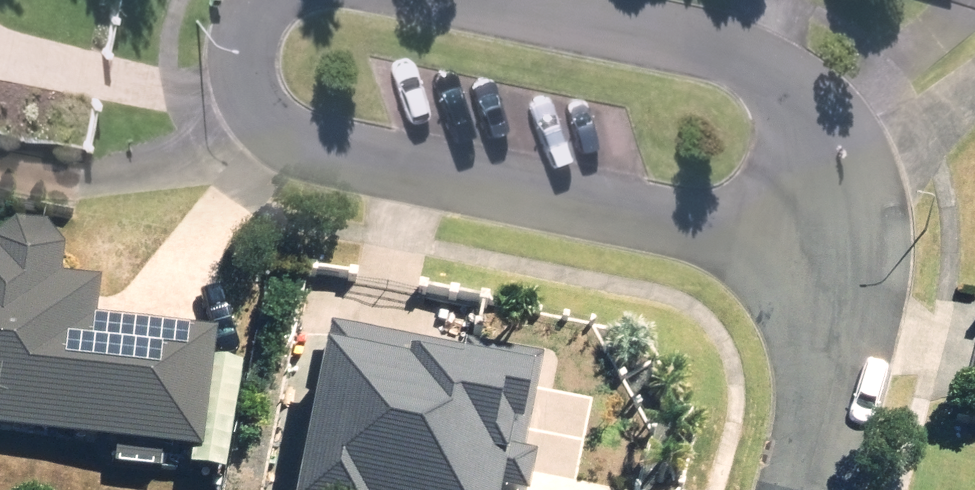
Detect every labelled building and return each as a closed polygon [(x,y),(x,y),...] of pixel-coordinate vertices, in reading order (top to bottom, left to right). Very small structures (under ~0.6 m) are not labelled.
[(117,448),(115,472),(157,476),(159,453),(190,456),(188,475),(222,478),(233,383),(212,381),(216,339),(89,325),(93,283),(52,278),(54,254),(50,246),(37,235),(18,232),(4,236),(0,241),(0,435),(117,448)] [(326,331),(298,489),(506,489),(513,450),(526,452),(541,369),(326,331)]
